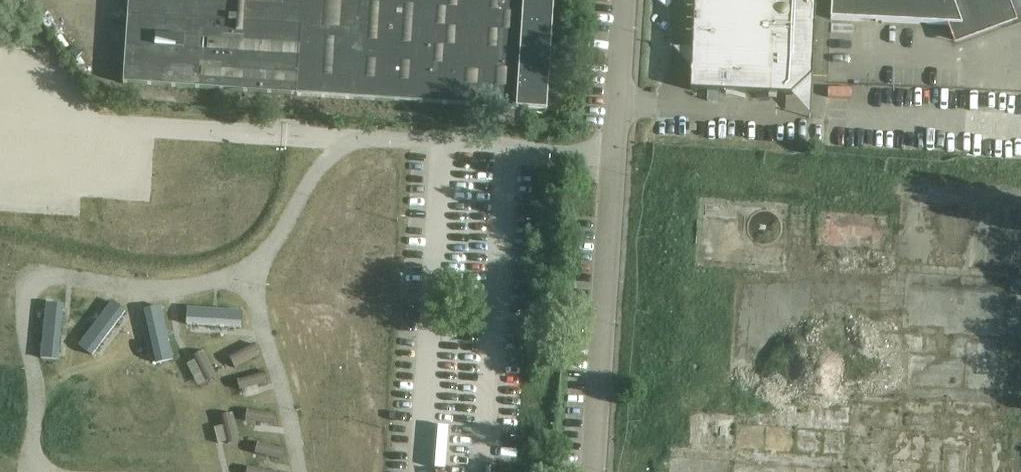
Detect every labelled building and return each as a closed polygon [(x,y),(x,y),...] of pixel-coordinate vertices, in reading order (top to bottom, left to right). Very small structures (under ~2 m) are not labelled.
[(123,83),(545,111),(553,0),(128,0),(123,83)] [(690,91),(810,96),(815,0),(694,0),(690,91)] [(830,20),(950,25),(956,41),(1013,20),(1006,0),(831,0),(830,20)] [(703,212),(700,286),(796,289),(799,216),(703,212)] [(863,431),(867,343),(805,341),(800,460),(809,461),(809,450),(837,451),(838,430),(863,431)] [(924,453),(925,429),(879,429),(879,452),(924,453)] [(900,471),(904,471),(922,471),(923,464),(902,460),(900,471)] [(735,471),(682,463),(681,471),(735,471)]
